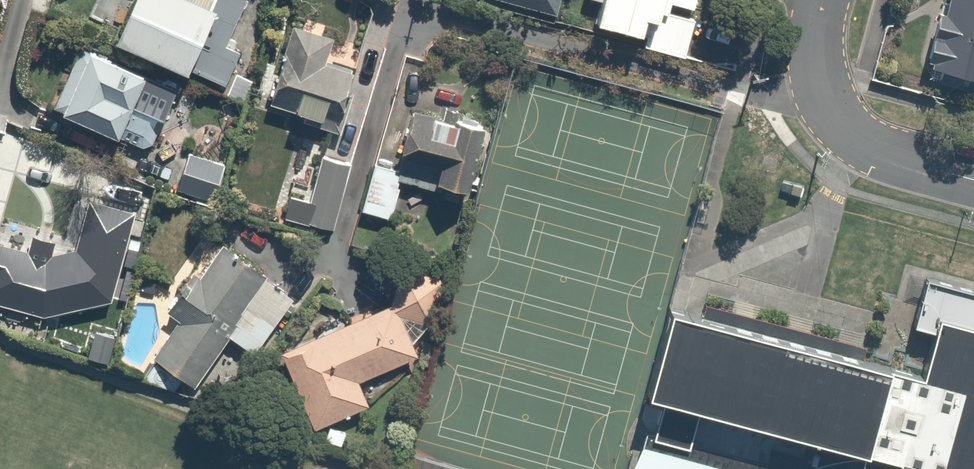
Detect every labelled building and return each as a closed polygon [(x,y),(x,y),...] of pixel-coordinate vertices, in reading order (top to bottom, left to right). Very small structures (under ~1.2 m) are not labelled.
[(185,0),(149,0),(125,54),(198,86),(201,78),(231,92),(248,54),(234,48),(254,3),(247,0),(217,0),(212,12),(185,0)] [(563,17),(567,0),(496,0),(563,17)] [(646,45),(642,59),(737,85),(743,61),(722,56),(724,49),(693,40),(704,0),(612,0),(603,34),(646,45)] [(929,72),(950,78),(973,84),(973,0),(950,0),(929,72)] [(338,47),(295,33),(275,92),(311,103),(305,119),(341,131),(359,77),(331,68),(338,47)] [(149,85),(97,58),(65,120),(126,151),(144,117),(167,129),(186,94),(153,77),(149,85)] [(412,112),(397,160),(380,155),(361,214),(395,225),(407,187),(439,197),(441,191),(474,201),(494,137),(412,112)] [(227,166),(186,150),(171,188),(212,205),(227,166)] [(361,166),(322,158),(313,200),(290,195),(285,219),(347,232),(361,166)] [(45,318),(115,301),(102,250),(56,261),(58,249),(29,243),(26,257),(0,253),(0,310),(45,318)] [(194,275),(166,316),(179,325),(152,364),(196,393),(232,340),(258,358),(298,300),(222,248),(201,280),(194,275)] [(863,449),(858,468),(973,468),(973,286),(924,272),(911,320),(932,327),(920,372),(887,363),(863,449)] [(396,307),(284,356),(319,433),(375,408),(366,386),(419,362),(405,329),(441,313),(427,283),(392,299),(396,307)] [(703,299),(700,312),(860,356),(864,342),(703,299)] [(668,303),(644,389),(663,394),(698,403),(804,433),(863,449),(887,363),(860,356),(700,312),(668,303)] [(698,403),(663,394),(653,429),(652,433),(687,443),(688,439),(698,403)] [(698,403),(688,439),(763,460),(768,443),(799,451),(804,433),(698,403)] [(863,449),(804,433),(799,451),(768,443),(763,460),(688,439),(687,443),(652,433),(653,429),(644,426),(640,441),(626,468),(858,468),(863,449)]
